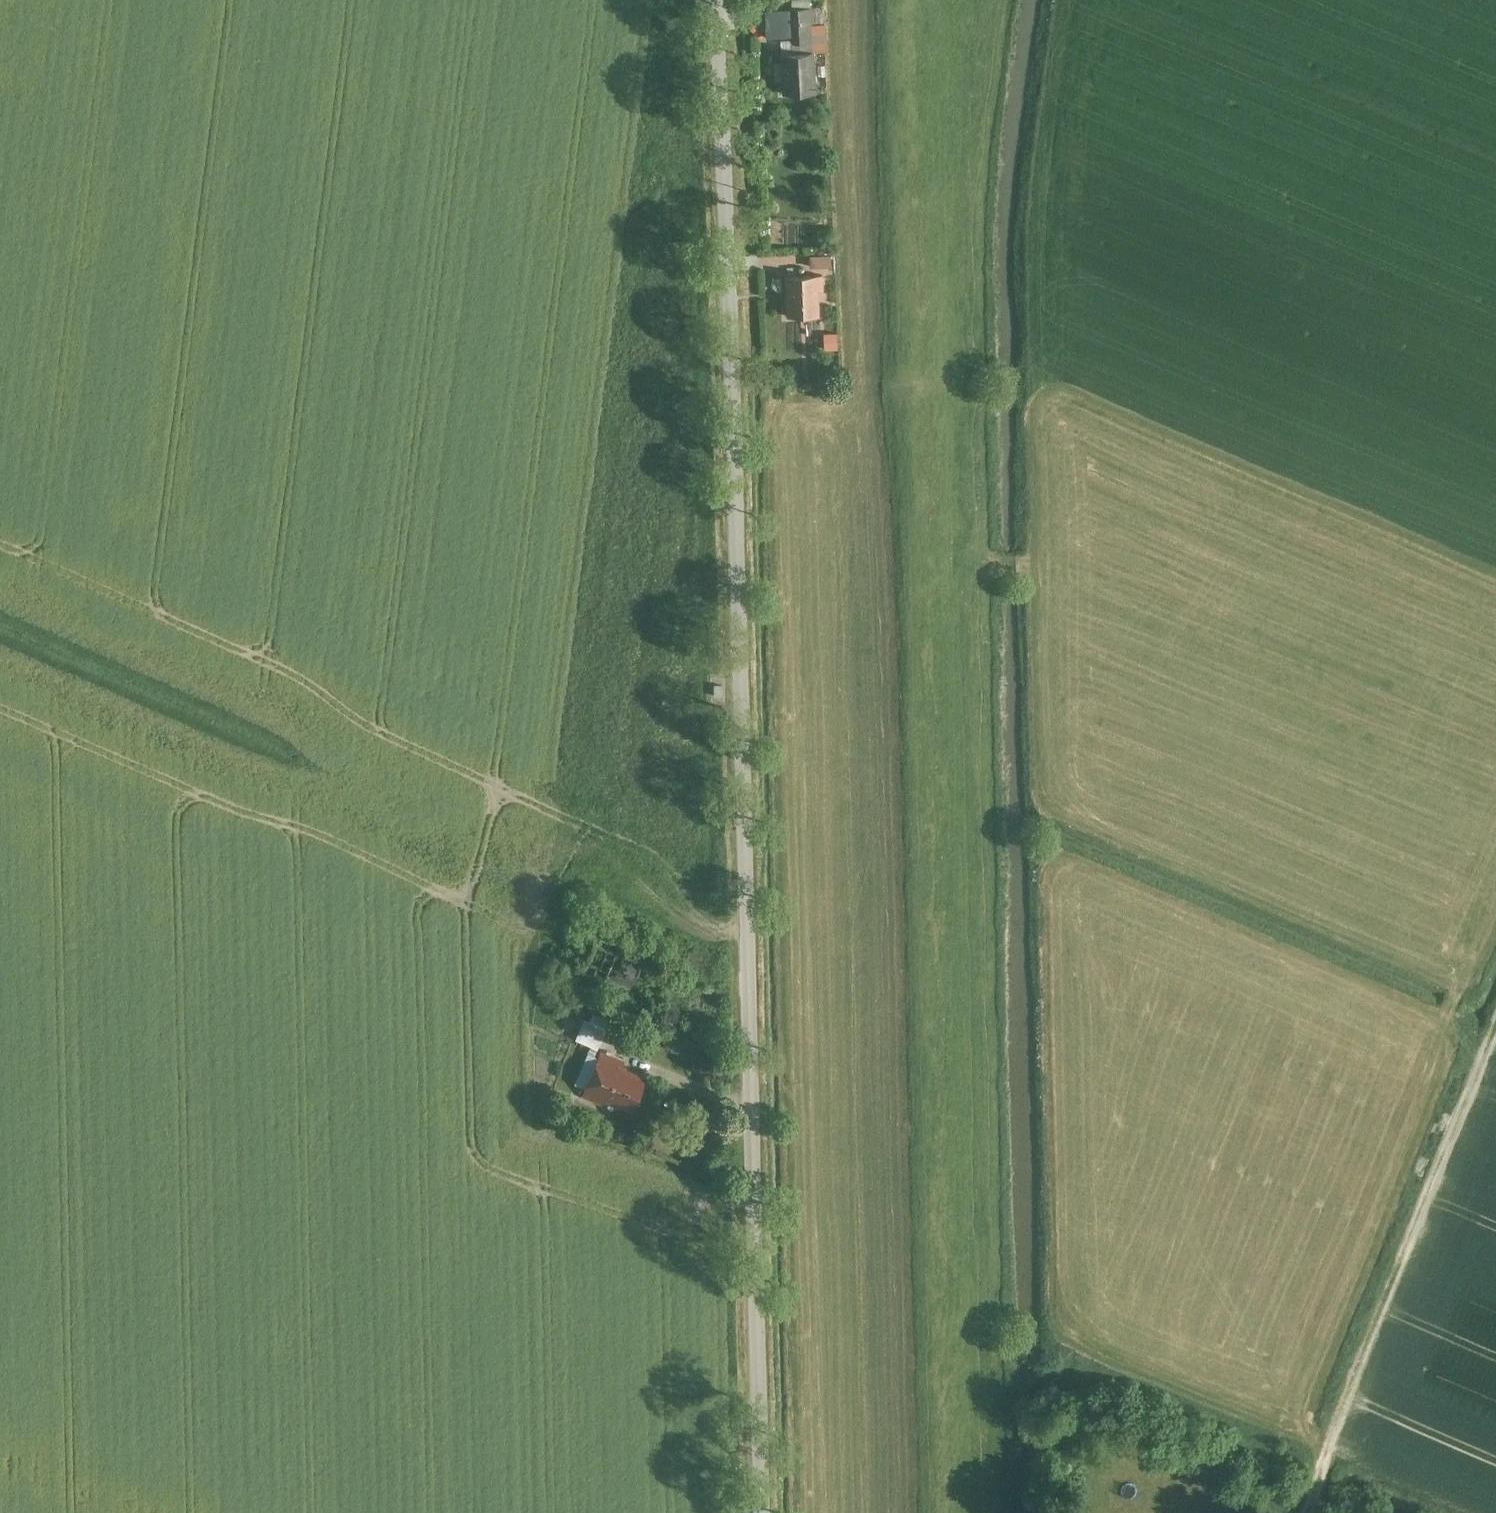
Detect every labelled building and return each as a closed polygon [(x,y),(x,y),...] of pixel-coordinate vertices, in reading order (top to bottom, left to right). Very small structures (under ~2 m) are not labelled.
[(778,31),(779,49),(813,47),(813,44),(812,17),(811,0),(788,1),(789,31),(778,31)] [(789,31),(788,1),(763,2),(764,32),(778,31),(789,31)] [(823,16),(812,17),(813,44),(825,44),(823,16)] [(813,47),(779,49),(779,55),(772,56),(773,72),(780,71),(781,89),(815,87),(813,47)] [(830,248),(809,249),(809,261),(830,260),(830,248)] [(785,271),(786,311),(818,310),(817,281),(822,281),(822,270),(785,271)] [(837,345),(836,326),(823,327),(824,345),(837,345)] [(647,950),(599,932),(583,972),(632,991),(647,950)] [(605,1026),(583,1016),(574,1037),(596,1046),(605,1026)] [(623,1057),(601,1048),(582,1096),(604,1105),(606,1099),(630,1108),(645,1072),(621,1062),(623,1057)]
